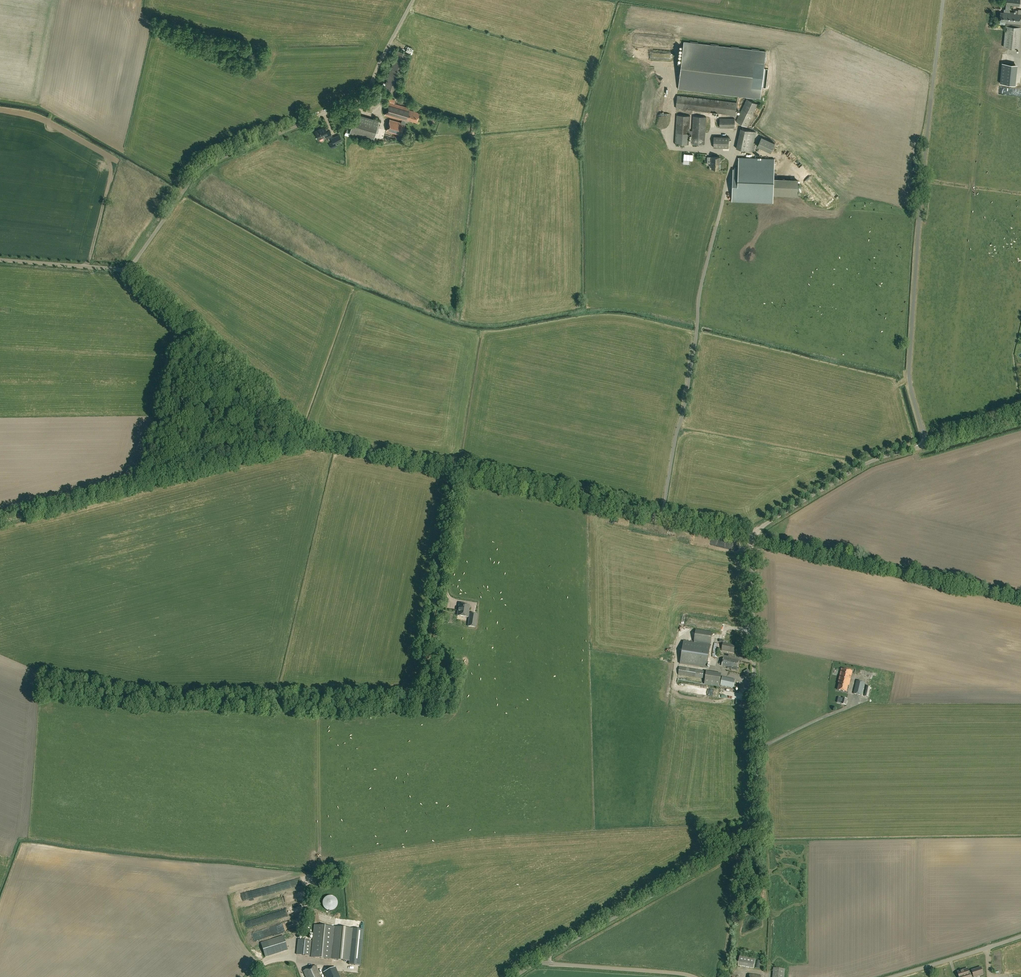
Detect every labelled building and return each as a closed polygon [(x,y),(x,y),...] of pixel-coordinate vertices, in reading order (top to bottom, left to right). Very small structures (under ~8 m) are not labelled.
[(1006,23),(1004,47),(1019,48),(1020,25),(1020,10),(1019,9),(1018,13),(1009,12),(1010,5),(1019,6),(1020,0),(1006,0),(1005,12),(1000,12),(999,21),(1006,21),(1006,22),(1006,23)] [(766,52),(684,42),(679,89),(760,99),(766,52)] [(409,55),(397,51),(383,92),(395,96),(409,55)] [(736,115),(737,102),(678,95),(676,108),(736,115)] [(395,100),(390,98),(389,102),(385,115),(402,120),(401,123),(390,120),(387,131),(402,135),(407,119),(417,122),(419,113),(409,110),(410,108),(394,104),(395,100)] [(758,104),(747,99),(736,121),(747,126),(758,104)] [(355,114),(349,133),(373,140),(379,121),(355,114)] [(692,134),(692,143),(705,144),(706,117),(693,116),(692,131),(689,131),(690,116),(677,115),(676,144),(689,145),(690,134),(692,134)] [(735,128),(735,119),(720,118),(720,127),(735,128)] [(326,136),(327,139),(332,136),(330,131),(327,132),(325,128),(315,132),(318,139),(326,136)] [(736,148),(752,152),(752,151),(754,152),(756,143),(754,143),(756,132),(740,128),(736,148)] [(336,143),(339,142),(342,141),(339,134),(330,138),(332,142),(329,143),(332,149),(337,146),(336,143)] [(729,148),(729,137),(714,137),(714,148),(729,148)] [(775,143),(761,137),(757,146),(771,153),(775,143)] [(707,163),(712,164),(712,168),(720,168),(720,157),(712,157),(707,157),(707,163)] [(734,169),(732,201),(773,203),(774,159),(739,157),(739,169),(734,169)] [(800,175),(809,169),(807,165),(798,171),(800,175)] [(810,171),(804,174),(809,183),(813,181),(811,177),(813,177),(810,171)] [(773,195),(798,196),(798,180),(774,179),(773,195)] [(470,614),(470,615),(468,614),(469,605),(460,604),(458,616),(468,617),(470,617),(468,626),(475,627),(477,615),(470,614)] [(696,630),(694,641),(711,644),(712,632),(696,630)] [(707,668),(711,646),(684,641),(681,664),(707,668)] [(734,653),(735,646),(724,643),(722,651),(734,653)] [(740,661),(724,658),(722,666),(732,668),(731,669),(738,671),(740,661)] [(679,674),(705,679),(704,684),(720,686),(721,674),(680,667),(679,674)] [(853,671),(842,669),(838,683),(839,684),(838,690),(847,692),(848,686),(849,686),(853,671)] [(865,683),(857,681),(854,694),(862,696),(865,683)] [(302,880),(269,888),(270,894),(299,888),(299,890),(304,889),(302,880)] [(332,911),(333,910),(334,910),(335,909),(336,908),(337,907),(337,906),(338,905),(338,904),(338,903),(338,902),(337,901),(337,900),(336,899),(336,898),(335,897),(334,897),(333,896),(332,896),(331,896),(329,896),(328,896),(327,896),(326,897),(325,898),(324,899),(324,900),(323,900),(323,901),(323,902),(323,903),(323,904),(323,905),(323,906),(324,907),(324,908),(325,909),(326,909),(326,910),(327,910),(328,910),(329,911),(330,911),(331,911),(332,911)] [(311,957),(332,959),(335,927),(315,925),(311,957)] [(335,927),(332,959),(351,961),(354,929),(335,927)] [(288,950),(283,936),(261,943),(266,957),(288,950)] [(312,941),(298,939),(297,955),(310,956),(312,941)] [(754,968),(756,959),(740,956),(738,965),(754,968)] [(304,972),(306,976),(320,976),(316,967),(304,972)] [(335,967),(324,972),(326,976),(339,976),(335,967)] [(970,976),(973,975),(974,976),(975,976),(983,974),(981,967),(972,970),(972,971),(969,972),(968,968),(957,972),(959,976),(971,976),(970,976)] [(774,968),(773,976),(784,976),(785,969),(774,968)]
